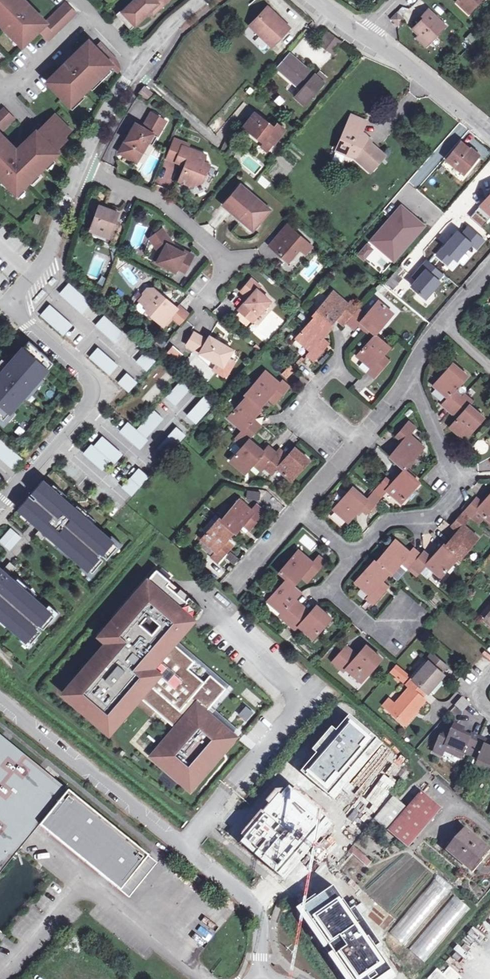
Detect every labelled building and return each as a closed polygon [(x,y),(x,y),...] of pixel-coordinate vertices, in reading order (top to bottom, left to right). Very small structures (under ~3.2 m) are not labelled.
[(0,21),(2,19),(13,30),(11,32),(22,44),(29,37),(30,39),(39,31),(44,36),(48,40),(60,29),(76,13),(65,2),(59,8),(49,18),(44,23),(32,11),(30,13),(19,2),(21,0),(0,0),(0,21)] [(123,12),(135,25),(150,11),(161,0),(135,0),(123,12)] [(150,11),(153,14),(168,0),(161,0),(150,11)] [(471,10),(460,0),(458,0),(457,2),(469,13),(471,10)] [(471,10),(481,0),(460,0),(471,10)] [(267,7),(250,25),(272,46),(289,28),(267,7)] [(419,35),(428,43),(445,26),(428,10),(422,16),(424,17),(413,29),(419,35)] [(397,11),(390,19),(398,26),(405,18),(397,11)] [(123,12),(119,15),(132,28),(135,25),(123,12)] [(470,31),(463,39),(469,45),(476,37),(470,31)] [(335,36),(328,32),(319,44),(326,48),(335,36)] [(428,43),(419,35),(417,37),(426,46),(428,43)] [(342,42),(335,36),(326,48),(333,54),(342,42)] [(67,65),(50,82),(66,98),(70,103),(109,64),(118,73),(121,69),(121,67),(120,63),(119,61),(117,58),(102,42),(95,49),(89,43),(72,60),(73,61),(67,66),(67,65)] [(316,76),(289,53),(277,68),(302,90),(295,97),(304,105),(323,83),(322,82),(316,76)] [(316,76),(322,82),(326,78),(319,73),(316,76)] [(145,87),(139,94),(145,99),(148,102),(154,94),(150,91),(145,87)] [(0,112),(0,134),(15,119),(4,108),(0,112)] [(152,145),(166,121),(151,112),(142,128),(136,124),(120,152),(136,162),(148,142),(152,145)] [(274,128),(270,125),(255,113),(244,127),(264,142),(267,138),(274,143),(278,138),(283,131),(284,129),(277,124),(274,128)] [(16,191),(55,153),(54,151),(66,139),(63,137),(69,130),(55,115),(43,127),(39,123),(32,130),(36,134),(16,153),(0,136),(0,175),(16,191)] [(367,139),(367,135),(364,133),(361,132),(366,121),(351,115),(336,150),(345,154),(348,153),(355,156),(372,171),(385,156),(370,142),(367,139)] [(283,131),(278,138),(282,141),(287,135),(283,131)] [(447,158),(461,142),(454,136),(441,153),(447,158)] [(268,151),(274,143),(267,138),(264,142),(261,146),(268,151)] [(477,155),(461,142),(447,158),(446,160),(462,173),(477,155)] [(183,146),(176,162),(185,166),(187,169),(183,171),(179,181),(193,186),(202,182),(209,164),(203,162),(206,155),(183,146)] [(348,153),(345,154),(354,158),(370,172),(372,171),(355,156),(348,153)] [(260,173),(255,179),(265,188),(270,182),(260,173)] [(238,218),(242,214),(256,226),(270,210),(240,185),(223,205),(238,218)] [(489,214),(489,195),(480,206),(489,214)] [(118,213),(100,206),(90,231),(109,237),(118,213)] [(391,248),(386,254),(394,261),(424,226),(413,216),(411,218),(407,215),(409,213),(401,206),(376,235),(391,248)] [(480,206),(470,217),(482,228),(489,218),(489,214),(480,206)] [(242,214),(238,218),(253,230),(256,226),(242,214)] [(139,249),(148,227),(137,223),(128,244),(139,249)] [(288,225),(277,238),(283,243),(276,251),(288,261),(299,248),(306,241),(288,225)] [(458,231),(437,255),(447,264),(453,257),(457,260),(471,243),(477,248),(484,240),(469,227),(462,235),(458,231)] [(185,271),(193,256),(185,251),(184,253),(170,246),(172,243),(162,229),(150,238),(159,250),(163,252),(158,262),(175,271),(177,267),(185,271)] [(376,235),(371,241),(386,254),(391,248),(376,235)] [(283,243),(277,238),(270,246),(276,251),(283,243)] [(306,241),(299,248),(305,253),(312,246),(306,241)] [(163,252),(159,250),(154,260),(158,262),(163,252)] [(99,277),(102,259),(94,257),(91,276),(99,277)] [(443,274),(428,260),(417,273),(420,276),(417,280),(412,286),(426,298),(440,282),(438,280),(443,274)] [(401,266),(387,283),(393,288),(407,271),(401,266)] [(260,286),(252,279),(241,291),(249,298),(239,310),(240,311),(251,321),(252,322),(270,301),(257,289),(260,286)] [(374,290),(384,296),(388,290),(378,283),(374,290)] [(78,316),(87,305),(65,287),(56,297),(78,316)] [(163,325),(165,322),(177,308),(154,288),(148,289),(144,293),(143,296),(139,301),(153,312),(150,315),(163,325)] [(346,322),(359,308),(351,301),(348,304),(334,292),(313,315),(315,317),(328,328),(335,319),(338,315),(346,322)] [(368,327),(376,334),(393,313),(378,300),(366,315),(359,308),(346,322),(354,329),(358,325),(361,321),(368,327)] [(61,341),(73,328),(47,306),(35,319),(61,341)] [(177,308),(165,322),(167,324),(173,318),(180,324),(189,314),(179,306),(177,308)] [(265,343),(284,320),(272,310),(253,333),(265,343)] [(240,311),(235,316),(247,326),(251,321),(240,311)] [(338,315),(335,319),(343,326),(346,322),(338,315)] [(113,346),(121,336),(99,317),(91,327),(113,346)] [(328,328),(315,317),(296,339),(311,351),(307,355),(314,361),(326,347),(319,341),(322,338),(329,329),(328,328)] [(361,321),(358,325),(365,331),(368,327),(361,321)] [(368,327),(365,331),(373,337),(376,334),(368,327)] [(194,332),(186,345),(220,365),(223,367),(229,358),(233,350),(210,336),(207,340),(194,332)] [(376,334),(373,337),(357,355),(364,361),(372,368),(368,372),(375,378),(387,364),(381,358),(384,355),(391,347),(376,334)] [(329,343),(322,338),(319,341),(326,347),(329,343)] [(54,368),(29,347),(0,379),(0,400),(14,412),(54,368)] [(172,347),(167,353),(177,361),(182,355),(172,347)] [(106,377),(116,366),(94,348),(85,359),(106,377)] [(141,374),(151,363),(141,354),(131,365),(141,374)] [(390,360),(384,355),(381,358),(387,364),(390,360)] [(229,358),(223,367),(220,365),(216,372),(224,377),(228,376),(236,362),(229,358)] [(364,361),(359,366),(367,373),(368,372),(372,368),(364,361)] [(455,391),(459,386),(468,376),(453,363),(434,385),(448,398),(442,404),(450,411),(453,408),(462,397),(455,391)] [(280,373),(286,379),(295,369),(290,364),(280,373)] [(245,394),(247,396),(260,407),(268,398),(271,395),(277,400),(289,386),(283,381),(280,383),(265,371),(245,394)] [(123,395),(134,383),(123,374),(113,386),(123,395)] [(172,406),(190,386),(179,377),(162,397),(172,406)] [(354,386),(361,390),(366,382),(358,378),(354,386)] [(455,391),(462,397),(465,394),(467,392),(459,386),(455,391)] [(460,415),(458,418),(450,427),(465,440),(484,417),(470,405),(473,401),(465,394),(462,397),(453,408),(460,415)] [(274,403),(277,400),(271,395),(268,398),(274,403)] [(260,407),(247,396),(228,418),(243,430),(236,438),(244,445),(249,439),(256,430),(249,424),(251,421),(262,409),(260,407)] [(193,426),(211,405),(201,397),(183,418),(193,426)] [(450,411),(458,418),(460,415),(453,408),(450,411)] [(143,440),(160,419),(151,411),(134,431),(125,424),(117,433),(137,451),(145,441),(143,440)] [(249,424),(256,430),(259,427),(251,421),(249,424)] [(404,468),(404,469),(424,446),(409,434),(415,427),(409,421),(396,436),(402,441),(389,456),(404,468)] [(167,456),(185,433),(175,425),(157,448),(167,456)] [(119,453),(101,438),(92,449),(89,446),(80,456),(96,471),(106,459),(111,463),(119,453)] [(264,467),(276,453),(269,446),(264,452),(249,439),(244,445),(230,461),(245,474),(253,465),(257,461),(264,467)] [(0,445),(0,464),(9,472),(19,461),(0,445)] [(276,453),(264,467),(272,474),(277,468),(291,481),(309,460),(295,447),(288,455),(284,460),(276,453)] [(280,449),(276,453),(284,460),(288,455),(280,449)] [(257,461),(253,465),(260,472),(264,467),(257,461)] [(404,469),(404,468),(392,483),(386,478),(374,492),(380,497),(387,490),(401,502),(419,481),(404,469)] [(145,478),(135,470),(118,489),(128,498),(145,478)] [(90,574),(116,544),(44,482),(18,512),(90,574)] [(380,497),(374,492),(367,500),(353,487),(333,509),(348,522),(362,506),(368,512),(380,497)] [(470,517),(477,509),(484,516),(489,521),(489,493),(482,502),(476,497),(464,511),(470,517)] [(247,521),(253,526),(265,512),(258,506),(253,512),(239,499),(221,520),(234,531),(236,533),(243,524),(247,521)] [(477,509),(470,517),(477,523),(484,516),(477,509)] [(445,545),(458,556),(460,558),(478,537),(463,524),(470,517),(464,511),(451,525),(457,531),(445,545)] [(201,512),(194,519),(199,524),(205,516),(201,512)] [(234,531),(221,520),(219,518),(201,539),(216,552),(211,557),(218,562),(230,548),(224,543),(227,540),(234,531)] [(253,526),(247,521),(243,524),(249,530),(253,526)] [(7,529),(0,537),(0,547),(7,553),(19,539),(7,529)] [(305,532),(298,541),(312,552),(319,542),(305,532)] [(402,562),(409,568),(412,565),(411,565),(421,554),(413,548),(410,552),(395,539),(376,561),(389,573),(391,574),(402,562)] [(224,543),(230,548),(233,545),(227,540),(224,543)] [(458,556),(445,545),(443,543),(431,557),(423,551),(421,554),(411,565),(412,565),(419,572),(420,571),(426,564),(433,570),(440,577),(458,556)] [(306,570),(313,576),(325,561),(319,556),(313,563),(298,550),(279,572),(286,579),(294,585),(303,575),(306,570)] [(389,573),(376,561),(374,560),(355,582),(370,595),(367,598),(373,604),(385,589),(379,584),(382,581),(389,573)] [(60,611),(0,563),(0,618),(33,644),(60,611)] [(427,577),(433,570),(426,564),(420,571),(427,577)] [(417,575),(419,572),(412,565),(409,568),(417,575)] [(170,581),(157,570),(111,623),(130,639),(126,644),(115,635),(108,643),(64,694),(77,704),(80,701),(93,711),(89,715),(98,723),(102,726),(132,691),(137,695),(181,732),(168,748),(164,745),(153,757),(190,789),(235,736),(223,726),(222,727),(205,713),(226,689),(210,675),(204,682),(188,668),(194,661),(173,643),(191,622),(202,609),(189,597),(186,600),(167,584),(170,581)] [(309,580),(313,576),(306,570),(303,575),(309,580)] [(293,601),(295,598),(301,592),(294,585),(286,579),(268,599),(283,612),(280,616),(288,623),(300,608),(293,601)] [(388,586),(382,581),(379,584),(385,589),(388,586)] [(300,608),(303,605),(295,598),(293,601),(300,608)] [(300,608),(288,623),(296,629),(299,626),(313,638),(331,618),(316,605),(311,612),(308,615),(300,608)] [(308,615),(311,612),(303,605),(300,608),(308,615)] [(130,639),(111,623),(100,636),(108,643),(115,635),(126,644),(130,639)] [(354,658),(344,648),(332,662),(344,671),(346,669),(361,682),(382,658),(366,645),(357,655),(354,658)] [(354,658),(357,655),(346,645),(344,648),(354,658)] [(413,679),(427,691),(428,692),(443,674),(441,672),(446,666),(432,653),(426,660),(428,661),(413,679)] [(401,679),(406,673),(399,667),(396,664),(391,671),(401,679)] [(427,691),(413,679),(412,678),(407,685),(409,687),(395,704),(389,710),(405,723),(425,699),(422,696),(427,691)] [(249,688),(242,693),(254,708),(260,702),(249,688)] [(132,691),(102,726),(107,731),(137,695),(132,691)] [(470,704),(463,697),(456,705),(463,712),(470,704)] [(389,710),(395,704),(389,699),(384,705),(389,710)] [(246,707),(240,715),(245,719),(252,712),(246,707)] [(471,754),(479,737),(471,733),(470,738),(461,734),(464,728),(455,724),(451,734),(445,732),(443,737),(441,736),(434,752),(442,755),(443,754),(446,746),(454,749),(452,754),(461,758),(463,754),(464,751),(471,754)] [(39,824),(67,790),(0,735),(0,871),(39,824)] [(489,765),(489,746),(485,744),(486,741),(486,740),(479,737),(471,754),(478,757),(477,760),(475,764),(485,768),(487,764),(489,765)] [(446,746),(443,754),(451,758),(452,754),(454,749),(446,746)] [(67,790),(39,824),(118,890),(146,855),(67,790)] [(407,809),(390,830),(389,830),(409,847),(441,809),(422,792),(407,809)] [(390,830),(407,809),(394,798),(376,818),(390,830)] [(488,849),(466,830),(449,850),(468,866),(467,867),(473,872),(484,860),(481,857),(488,849)] [(372,862),(353,846),(349,851),(368,867),(372,862)] [(156,863),(146,855),(118,890),(127,898),(156,863)] [(448,891),(434,879),(351,978),(375,978),(448,891)] [(384,978),(409,978),(468,908),(453,896),(384,978)] [(211,939),(216,933),(203,923),(198,929),(211,939)] [(189,939),(186,944),(198,951),(201,946),(189,939)]
